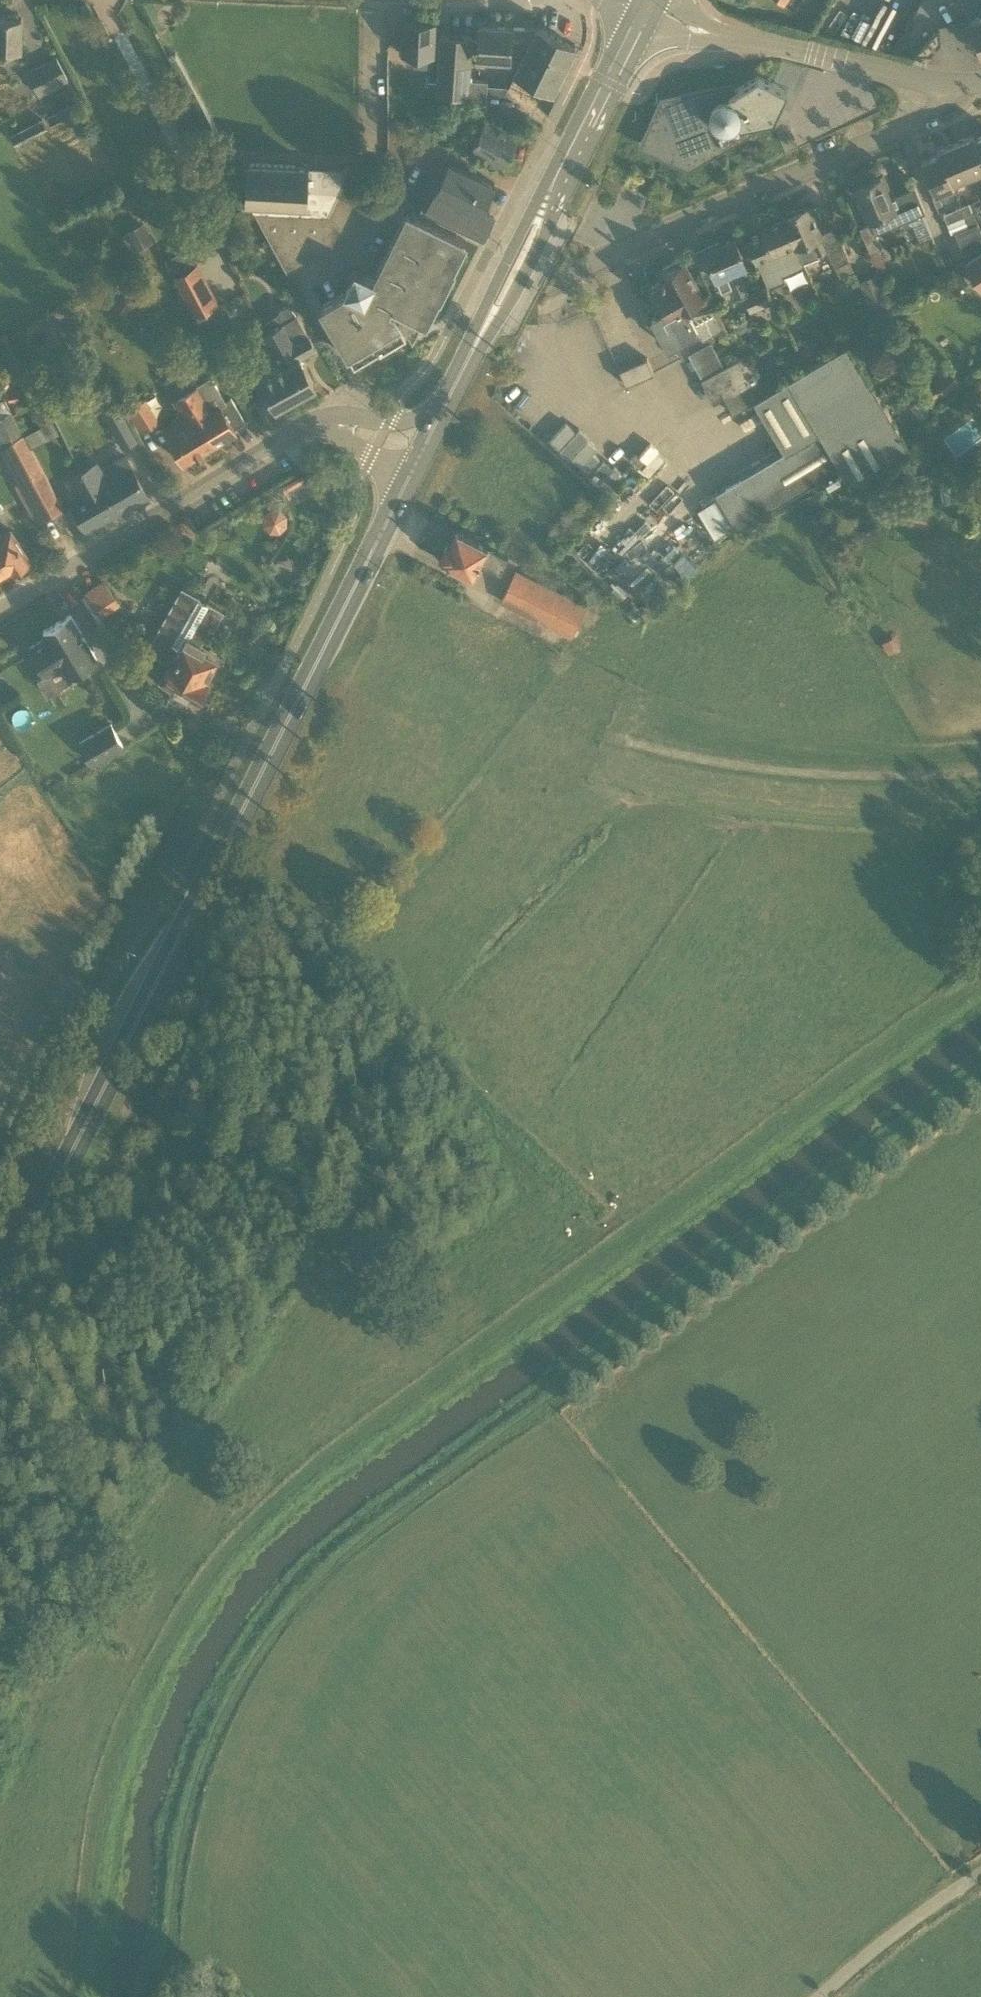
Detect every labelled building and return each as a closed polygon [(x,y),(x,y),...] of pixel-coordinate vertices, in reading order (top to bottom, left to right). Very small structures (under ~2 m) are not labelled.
[(970,16),(980,48),(980,0),(961,0),(970,16)] [(18,14),(8,14),(7,17),(0,17),(0,50),(20,50),(22,17),(19,17),(18,14)] [(432,55),(434,21),(405,20),(404,29),(399,29),(398,46),(403,46),(403,53),(432,55)] [(523,57),(537,28),(478,26),(477,57),(510,59),(510,56),(523,57)] [(536,82),(553,90),(575,46),(537,27),(537,28),(523,57),(508,86),(529,97),(536,82)] [(470,78),(472,37),(440,35),(437,91),(469,98),(470,78)] [(28,72),(40,94),(69,80),(57,57),(28,72)] [(781,103),(787,89),(773,83),(757,76),(732,91),(730,86),(663,100),(644,144),(688,164),(746,130),(745,124),(774,119),(781,103)] [(470,78),(469,98),(486,101),(487,82),(487,79),(470,78)] [(52,125),(84,109),(79,101),(48,116),(52,125)] [(519,134),(486,116),(482,124),(470,118),(459,141),(504,164),(519,134)] [(15,143),(47,127),(42,118),(10,134),(15,143)] [(413,149),(419,136),(389,122),(389,137),(413,149)] [(973,134),(956,142),(969,174),(980,170),(980,153),(973,134)] [(407,162),(413,149),(389,137),(389,153),(407,162)] [(953,185),(954,185),(952,182),(969,174),(956,142),(939,149),(953,185)] [(935,193),(953,185),(939,149),(937,150),(939,153),(921,161),(935,193)] [(308,188),(309,165),(247,162),(246,197),(287,272),(338,244),(332,234),(335,229),(346,235),(361,204),(380,213),(389,193),(389,187),(349,167),(338,190),(308,188)] [(432,214),(437,217),(484,240),(494,218),(481,211),(485,201),(490,203),(493,197),(488,195),(494,184),(449,162),(435,190),(442,193),(432,214)] [(881,174),(855,186),(869,216),(877,213),(884,228),(925,210),(913,185),(890,195),(881,174)] [(965,215),(973,212),(969,202),(961,205),(965,215)] [(783,217),(784,219),(795,245),(797,245),(805,263),(820,256),(819,254),(828,251),(835,266),(850,260),(836,227),(821,233),(809,206),(796,211),(794,209),(786,212),(786,215),(783,217)] [(440,295),(454,267),(453,267),(466,241),(407,211),(373,278),(356,269),(345,289),(346,291),(320,306),(354,362),(379,347),(380,349),(406,333),(404,329),(422,318),(426,320),(439,294),(440,295)] [(951,233),(960,229),(978,222),(973,212),(965,215),(947,223),(951,233)] [(912,217),(918,236),(930,232),(925,213),(912,217)] [(784,219),(762,228),(764,233),(748,240),(769,288),(785,280),(784,277),(806,267),(805,263),(797,245),(795,245),(784,219)] [(859,226),(878,268),(885,265),(877,247),(882,245),(871,222),(859,226)] [(960,229),(964,240),(980,233),(980,230),(978,222),(960,229)] [(144,224),(127,233),(137,250),(154,241),(144,224)] [(964,240),(961,241),(965,251),(980,244),(980,233),(964,240)] [(745,263),(734,238),(720,244),(719,241),(708,246),(709,249),(705,251),(722,290),(731,286),(735,295),(748,289),(738,266),(745,263)] [(165,255),(172,270),(195,259),(189,245),(165,255)] [(965,263),(980,288),(980,253),(965,263)] [(700,330),(704,337),(724,326),(714,308),(688,315),(683,304),(700,296),(683,260),(678,263),(676,259),(663,266),(665,270),(660,272),(663,277),(651,283),(654,288),(646,292),(658,314),(652,317),(668,348),(670,347),(668,344),(682,336),(684,339),(700,330)] [(218,303),(198,265),(176,277),(196,315),(218,303)] [(875,274),(860,281),(878,321),(888,317),(887,314),(891,313),(887,304),(875,274)] [(751,312),(772,303),(765,288),(744,297),(751,312)] [(901,297),(887,304),(891,313),(905,302),(901,297)] [(316,384),(301,356),(315,349),(297,315),(295,311),(292,308),(288,307),(284,307),(281,309),(278,312),(284,322),(266,333),(284,365),(261,378),(277,406),(316,384)] [(816,339),(796,341),(798,360),(818,358),(816,339)] [(724,367),(710,342),(689,353),(713,403),(724,397),(732,411),(754,399),(761,395),(765,393),(744,355),(724,367)] [(761,395),(754,399),(784,450),(713,493),(716,498),(697,508),(714,536),(732,526),(734,528),(838,466),(849,484),(909,448),(848,345),(765,394),(765,393),(761,395)] [(626,384),(654,372),(647,357),(619,369),(626,384)] [(772,366),(760,373),(767,385),(779,378),(772,366)] [(949,368),(933,381),(934,383),(943,394),(944,395),(960,381),(949,368)] [(198,385),(189,371),(178,378),(216,444),(236,431),(235,428),(245,421),(235,404),(231,398),(226,401),(211,377),(198,385)] [(184,463),(216,444),(178,378),(166,385),(174,400),(188,423),(167,435),(184,463)] [(147,395),(128,406),(142,431),(161,420),(147,395)] [(62,506),(5,399),(0,402),(0,442),(2,446),(0,447),(0,449),(18,483),(16,484),(36,520),(62,506)] [(125,422),(117,407),(105,413),(113,428),(125,422)] [(147,493),(132,467),(108,481),(98,462),(65,479),(75,497),(69,500),(86,530),(148,494),(148,493),(147,493)] [(286,507),(265,507),(264,528),(285,529),(286,507)] [(498,572),(506,557),(453,529),(440,557),(472,574),(478,561),(498,572)] [(0,531),(0,574),(12,566),(14,569),(29,559),(11,530),(2,535),(0,531)] [(573,634),(587,607),(516,570),(502,598),(573,634)] [(101,617),(121,604),(105,580),(84,594),(101,617)] [(216,660),(207,655),(210,649),(199,643),(209,627),(214,629),(225,609),(208,600),(207,602),(200,596),(184,587),(165,621),(151,648),(172,660),(163,677),(177,685),(172,693),(185,700),(188,693),(202,701),(212,683),(206,679),(216,660)] [(70,674),(98,658),(71,614),(44,630),(47,636),(31,646),(48,674),(64,664),(70,674)] [(92,765),(125,746),(111,722),(78,741),(92,765)]
